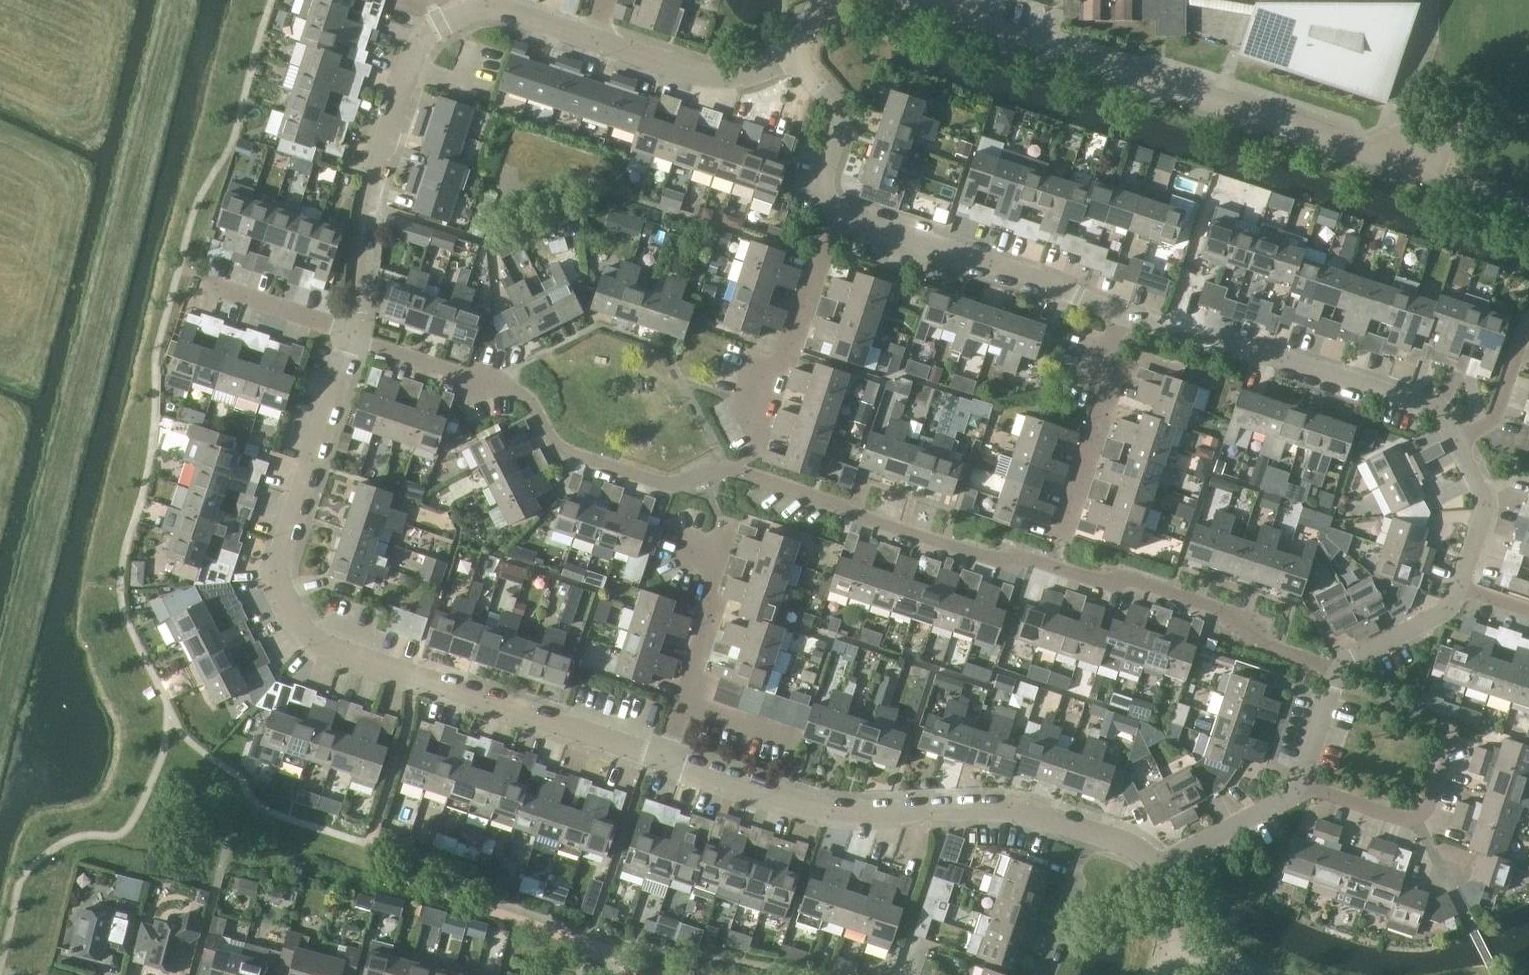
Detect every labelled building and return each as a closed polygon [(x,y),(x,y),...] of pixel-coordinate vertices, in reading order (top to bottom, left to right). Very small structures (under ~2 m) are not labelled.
[(308,20),(369,39),(372,28),(346,19),(350,8),(325,0),(306,0),(301,18),(308,20)] [(614,17),(670,36),(674,25),(677,26),(681,23),(685,10),(680,8),(655,0),(645,0),(641,12),(618,5),(614,17)] [(680,8),(682,0),(655,0),(680,8)] [(1066,14),(1080,14),(1080,18),(1158,19),(1158,34),(1184,34),(1184,0),(1066,0),(1066,14)] [(1241,54),(1385,102),(1398,63),(1417,6),(1411,6),(1411,0),(1263,0),(1263,5),(1257,5),(1254,15),(1241,54)] [(300,43),(308,46),(308,45),(335,53),(338,42),(365,51),(369,39),(308,20),(300,43)] [(380,31),(372,28),(369,39),(376,41),(380,31)] [(500,89),(528,98),(539,64),(523,59),(528,46),(515,42),(500,89)] [(308,45),(308,46),(301,68),(361,87),(365,76),(338,67),(342,55),(335,53),(308,45)] [(528,98),(555,107),(570,60),(559,57),(554,69),(539,64),(528,98)] [(555,107),(582,116),(594,82),(578,77),(582,64),(570,60),(555,107)] [(301,68),(293,91),(327,102),(331,90),(358,99),(361,87),(301,68)] [(582,116),(610,125),(625,78),(613,74),(609,87),(594,82),(582,116)] [(610,125),(637,134),(648,100),(633,95),(637,82),(625,78),(610,125)] [(293,91),(286,113),(346,133),(350,122),(324,113),(327,102),(293,91)] [(892,91),(884,114),(937,131),(940,122),(921,116),(926,102),(892,91)] [(422,109),(419,121),(465,136),(475,108),(441,97),(435,113),(422,109)] [(632,149),(653,156),(664,122),(653,119),(659,100),(650,97),(648,100),(637,134),(632,149)] [(653,156),(673,163),(691,110),(681,107),(675,126),(664,122),(653,156)] [(1015,113),(1001,108),(996,122),(1006,125),(1003,134),(1008,135),(1015,113)] [(673,163),(694,170),(705,136),(694,132),(700,113),(691,110),(673,163)] [(346,133),(286,113),(278,111),(270,134),(280,137),(276,150),(311,162),(315,149),(312,148),(316,136),(343,145),(346,133)] [(884,114),(877,137),(911,148),(915,134),(933,140),(937,131),(884,114)] [(694,170),(714,176),(732,123),(722,120),(716,139),(705,136),(694,170)] [(427,137),(422,153),(467,167),(457,163),(465,136),(419,121),(415,133),(427,137)] [(714,176),(735,183),(746,149),(735,146),(742,127),(732,123),(714,176)] [(735,183),(755,190),(773,137),(763,134),(757,153),(746,149),(735,183)] [(773,137),(755,190),(777,197),(788,163),(777,159),(783,140),(773,137)] [(877,137),(869,159),(922,177),(925,168),(906,162),(911,148),(877,137)] [(961,141),(957,154),(969,157),(973,145),(961,141)] [(977,189),(989,193),(1000,159),(976,151),(956,212),(968,216),(977,189)] [(415,167),(411,179),(458,194),(467,167),(422,153),(432,157),(428,171),(415,167)] [(314,163),(292,156),(288,169),(310,176),(314,163)] [(991,224),(1003,227),(1025,157),(1022,156),(1019,165),(1000,159),(989,193),(1000,197),(991,224)] [(1023,204),(1034,208),(1045,174),(1042,173),(1046,164),(1025,157),(1003,227),(1014,231),(1023,204)] [(922,177),(869,159),(862,183),(865,184),(861,198),(899,210),(908,183),(919,186),(922,177)] [(1037,238),(1048,242),(1068,181),(1045,174),(1034,208),(1045,212),(1037,238)] [(458,194),(411,179),(407,191),(420,195),(414,211),(448,222),(458,194)] [(622,180),(619,190),(626,192),(629,182),(623,180),(622,180)] [(1068,181),(1048,242),(1059,246),(1068,219),(1080,223),(1083,215),(1082,215),(1091,189),(1090,189),(1068,181)] [(1091,189),(1082,215),(1083,215),(1093,219),(1092,223),(1103,227),(1104,223),(1115,189),(1115,186),(1105,182),(1103,184),(1093,181),(1090,189),(1091,189)] [(221,257),(232,260),(252,200),(255,190),(232,183),(217,226),(229,230),(221,257)] [(1248,197),(1254,199),(1257,190),(1250,188),(1248,197)] [(1115,189),(1104,223),(1103,227),(1114,231),(1116,226),(1128,230),(1139,196),(1115,189)] [(662,194),(659,190),(653,192),(652,197),(655,201),(661,200),(662,194)] [(1294,201),(1273,193),(1269,206),(1290,214),(1294,201)] [(1161,204),(1139,196),(1128,230),(1139,234),(1137,238),(1149,242),(1161,204)] [(1169,206),(1161,204),(1149,242),(1160,246),(1162,242),(1174,245),(1183,219),(1190,222),(1196,204),(1173,197),(1169,206)] [(252,237),(264,241),(275,207),(252,200),(232,260),(243,264),(252,237)] [(694,214),(701,217),(704,208),(697,206),(694,214)] [(266,272),(278,275),(298,215),(275,207),(264,241),(275,245),(266,272)] [(710,210),(704,208),(701,217),(711,220),(712,215),(710,210)] [(1322,208),(1318,223),(1335,228),(1339,214),(1322,208)] [(298,253),(309,256),(320,222),(298,215),(278,275),(289,279),(298,253)] [(726,215),(723,224),(731,227),(734,218),(726,215)] [(639,237),(644,222),(628,216),(623,231),(639,237)] [(1236,266),(1248,270),(1259,236),(1262,226),(1240,219),(1236,228),(1224,262),(1223,267),(1234,270),(1236,266)] [(1223,267),(1224,262),(1236,228),(1212,221),(1201,255),(1213,258),(1212,263),(1223,267)] [(320,222),(309,256),(321,260),(312,287),(324,291),(344,230),(320,222)] [(647,224),(643,234),(651,236),(654,226),(647,224)] [(415,243),(429,247),(434,230),(420,226),(415,243)] [(1262,226),(1259,236),(1248,270),(1259,274),(1257,278),(1269,282),(1282,243),(1281,243),(1284,234),(1262,226)] [(770,232),(768,239),(778,242),(781,231),(778,230),(775,229),(770,232)] [(732,236),(723,233),(721,232),(721,233),(717,245),(727,249),(732,236)] [(680,237),(669,233),(665,246),(676,250),(680,237)] [(453,250),(457,238),(446,234),(442,245),(453,249),(453,250)] [(514,253),(506,239),(505,240),(495,244),(502,259),(514,253)] [(751,241),(744,263),(798,280),(801,270),(782,264),(785,252),(751,241)] [(1078,265),(1090,268),(1097,246),(1086,242),(1078,265)] [(1305,251),(1282,243),(1269,282),(1280,285),(1282,281),(1292,285),(1293,285),(1302,258),(1302,259),(1305,251)] [(1097,246),(1090,268),(1101,272),(1109,249),(1097,246)] [(1124,280),(1135,283),(1143,261),(1132,257),(1124,280)] [(1293,323),(1305,327),(1324,266),(1302,259),(1302,258),(1293,285),(1292,285),(1290,292),(1302,296),(1293,323)] [(591,309),(615,317),(632,264),(623,261),(617,280),(603,275),(591,309)] [(712,261),(709,271),(717,273),(720,264),(712,261)] [(1154,264),(1143,261),(1135,283),(1147,287),(1154,264)] [(744,263),(738,283),(772,294),(775,283),(794,290),(798,280),(744,263)] [(558,286),(546,292),(562,324),(584,313),(568,281),(567,281),(558,264),(550,268),(558,286)] [(615,317),(638,324),(649,290),(635,286),(642,268),(632,264),(615,317)] [(1325,304),(1336,307),(1347,273),(1324,266),(1305,327),(1316,330),(1325,304)] [(379,279),(376,312),(381,313),(380,317),(403,325),(414,291),(420,272),(411,269),(405,288),(379,279)] [(426,332),(437,298),(440,288),(427,284),(430,275),(420,272),(414,291),(403,325),(405,325),(406,330),(413,332),(414,328),(426,332)] [(835,278),(832,287),(885,305),(892,284),(858,272),(854,284),(835,278)] [(1338,338),(1350,341),(1370,281),(1347,273),(1336,307),(1347,311),(1338,338)] [(638,324),(660,332),(677,279),(668,276),(662,295),(649,290),(638,324)] [(1370,318),(1381,322),(1396,277),(1392,288),(1370,281),(1350,341),(1361,345),(1370,318)] [(1384,353),(1396,356),(1419,284),(1407,280),(1407,279),(1403,278),(1403,279),(1396,277),(1381,322),(1393,326),(1384,353)] [(677,279),(660,332),(684,340),(695,306),(681,301),(687,283),(677,279)] [(524,281),(516,285),(541,335),(562,324),(546,292),(533,298),(524,281)] [(1198,304),(1210,308),(1217,285),(1206,281),(1198,304)] [(738,283),(731,304),(784,321),(787,311),(768,305),(772,294),(738,283)] [(426,332),(449,340),(466,287),(457,284),(451,302),(437,298),(426,332)] [(705,284),(702,294),(714,298),(717,288),(705,284)] [(1428,337),(1430,330),(1438,303),(1416,296),(1420,284),(1419,284),(1396,356),(1407,360),(1415,333),(1428,337)] [(541,335),(516,285),(507,290),(515,307),(502,314),(519,346),(541,335)] [(1217,285),(1210,308),(1221,311),(1228,289),(1217,285)] [(466,287),(449,340),(472,347),(483,313),(469,309),(475,290),(466,287)] [(848,303),(844,314),(878,325),(885,305),(832,287),(829,297),(848,303)] [(931,326),(944,330),(955,296),(932,288),(920,322),(921,323),(915,341),(925,344),(931,326)] [(1432,360),(1444,364),(1464,303),(1440,295),(1438,303),(1430,330),(1441,333),(1432,360)] [(959,364),(961,356),(978,304),(955,296),(944,330),(958,335),(952,353),(952,355),(952,358),(954,360),(956,362),(959,364)] [(1244,319),(1255,323),(1263,300),(1251,296),(1244,319)] [(1263,300),(1255,323),(1267,326),(1274,304),(1263,300)] [(1464,341),(1475,345),(1486,311),(1464,303),(1444,364),(1455,368),(1464,341)] [(784,321),(731,304),(724,325),(758,336),(762,324),(781,331),(784,321)] [(976,341),(990,345),(1001,311),(978,304),(961,356),(970,359),(976,341)] [(997,368),(1007,371),(1024,318),(1001,311),(990,345),(1003,349),(997,368)] [(1486,311),(1475,345),(1486,348),(1478,375),(1490,379),(1510,318),(1486,311)] [(698,327),(705,322),(700,312),(692,317),(698,327)] [(169,374),(192,382),(203,348),(192,344),(201,317),(189,313),(169,374)] [(822,318),(818,328),(871,346),(878,325),(844,314),(841,325),(822,318)] [(1024,318),(1007,371),(1016,374),(1022,355),(1036,360),(1047,326),(1024,318)] [(192,382),(215,389),(226,355),(235,328),(224,325),(215,351),(203,348),(192,382)] [(235,405),(238,397),(249,363),(238,359),(246,332),(235,328),(226,355),(215,389),(212,398),(235,405)] [(482,328),(477,342),(489,346),(493,332),(482,328)] [(871,346),(818,328),(815,338),(834,344),(830,356),(864,367),(871,346)] [(238,397),(261,404),(272,370),(271,370),(280,343),(269,340),(260,366),(249,363),(238,397)] [(272,370),(261,404),(284,412),(295,378),(283,374),(292,347),(280,343),(271,370),(272,370)] [(794,368),(791,378),(844,396),(851,374),(817,363),(813,375),(794,368)] [(923,365),(919,377),(927,380),(931,367),(923,365)] [(932,367),(927,380),(938,383),(942,370),(932,367)] [(1142,381),(1139,390),(1158,397),(1192,408),(1199,387),(1165,376),(1161,387),(1142,381)] [(353,426),(374,433),(391,380),(382,377),(375,396),(364,392),(353,426)] [(807,394),(803,405),(837,416),(844,396),(791,378),(788,388),(807,394)] [(973,394),(977,382),(967,379),(963,391),(963,392),(973,395),(973,394)] [(374,433),(394,440),(406,406),(395,402),(401,383),(391,380),(374,433)] [(879,385),(872,383),(870,390),(877,393),(879,385)] [(1177,426),(1177,427),(1185,429),(1192,408),(1158,397),(1139,390),(1139,391),(1130,388),(1127,397),(1155,407),(1152,417),(1151,418),(1177,426)] [(1240,427),(1254,431),(1265,397),(1241,390),(1230,424),(1231,424),(1225,443),(1234,446),(1240,427)] [(394,440),(415,447),(426,413),(433,394),(423,391),(416,409),(406,406),(394,440)] [(987,393),(985,401),(994,404),(997,397),(987,393)] [(426,413),(415,447),(436,454),(447,420),(436,416),(442,397),(433,394),(426,413)] [(948,394),(935,432),(946,436),(952,418),(953,414),(958,398),(948,394)] [(1261,454),(1271,457),(1277,439),(1276,439),(1287,405),(1265,397),(1254,431),(1267,436),(1261,454)] [(952,418),(967,423),(970,414),(974,403),(972,402),(958,398),(953,414),(952,418)] [(855,422),(867,425),(873,406),(862,402),(855,422)] [(781,409),(777,419),(830,437),(837,416),(803,405),(800,416),(781,409)] [(1286,442),(1299,446),(1310,412),(1287,405),(1276,439),(1277,439),(1271,457),(1280,460),(1286,442)] [(1302,483),(1312,486),(1322,454),(1322,453),(1333,419),(1310,412),(1299,446),(1313,450),(1302,483)] [(1121,420),(1118,429),(1137,435),(1137,436),(1171,447),(1177,427),(1177,426),(1151,418),(1152,417),(1143,414),(1140,426),(1121,420)] [(1027,416),(1020,437),(1054,449),(1057,438),(1076,444),(1079,434),(1060,428),(1061,427),(1027,416)] [(793,435),(790,446),(824,457),(830,437),(777,419),(774,429),(793,435)] [(860,466),(883,474),(894,440),(900,422),(891,419),(885,437),(871,432),(860,466)] [(1223,419),(1219,429),(1227,431),(1230,421),(1223,419)] [(1322,454),(1312,486),(1321,489),(1331,457),(1346,461),(1356,427),(1333,419),(1322,453),(1322,454)] [(883,474),(906,481),(917,447),(904,443),(910,425),(900,422),(894,440),(883,474)] [(476,436),(479,442),(501,431),(498,425),(476,436)] [(1523,425),(1519,436),(1528,439),(1528,427),(1523,425)] [(1377,432),(1365,428),(1360,444),(1372,448),(1377,432)] [(1133,445),(1130,456),(1164,467),(1171,447),(1137,436),(1137,435),(1118,429),(1115,439),(1133,445)] [(209,430),(205,442),(197,465),(258,485),(261,474),(235,465),(239,453),(231,451),(235,438),(209,430)] [(469,447),(479,467),(529,442),(524,433),(507,442),(501,431),(469,447)] [(342,433),(337,450),(346,453),(352,436),(342,433)] [(906,481),(929,489),(946,437),(937,434),(931,452),(917,447),(906,481)] [(1218,440),(1208,436),(1205,445),(1216,448),(1218,440)] [(946,437),(929,489),(952,497),(963,463),(949,458),(955,440),(946,437)] [(1020,437),(1013,458),(1047,469),(1047,470),(1066,476),(1069,466),(1050,459),(1054,449),(1020,437)] [(479,467),(489,486),(521,470),(516,460),(534,451),(529,442),(479,467)] [(260,447),(248,443),(245,453),(257,457),(260,447)] [(1367,460),(1380,487),(1424,464),(1418,453),(1406,459),(1398,444),(1367,460)] [(824,457),(790,446),(786,457),(767,450),(764,460),(783,466),(783,467),(817,478),(824,457)] [(1198,448),(1196,455),(1211,460),(1214,452),(1198,448)] [(1107,461),(1104,470),(1157,488),(1164,467),(1130,456),(1126,467),(1107,461)] [(988,461),(977,458),(974,467),(985,471),(988,461)] [(1013,458),(1006,478),(1040,490),(1044,479),(1063,485),(1066,476),(1047,470),(1047,469),(1013,458)] [(1218,462),(1214,472),(1222,474),(1225,464),(1218,462)] [(1424,464),(1380,487),(1393,512),(1425,496),(1418,481),(1429,475),(1424,464)] [(197,465),(190,488),(224,499),(227,488),(254,497),(258,485),(197,465)] [(1267,466),(1263,477),(1261,485),(1262,490),(1283,497),(1290,474),(1267,466)] [(489,486),(499,505),(531,489),(531,490),(549,481),(544,471),(526,480),(521,470),(489,486)] [(1120,486),(1116,497),(1150,508),(1157,488),(1104,470),(1101,480),(1120,486)] [(1261,485),(1263,477),(1253,474),(1250,483),(1260,486),(1261,485)] [(838,485),(851,489),(854,480),(841,475),(838,485)] [(1193,477),(1191,483),(1198,485),(1200,479),(1193,477)] [(1006,478),(1000,499),(1053,516),(1056,506),(1037,500),(1040,490),(1006,478)] [(531,489),(499,505),(509,525),(541,509),(536,498),(553,489),(549,481),(531,490),(531,489)] [(554,531),(574,538),(586,504),(593,485),(582,482),(576,500),(565,497),(554,531)] [(360,483),(352,506),(386,517),(404,523),(407,514),(389,508),(394,494),(360,483)] [(1232,493),(1235,485),(1228,483),(1225,491),(1232,493)] [(574,538),(595,544),(607,510),(596,507),(602,488),(593,485),(586,504),(574,538)] [(190,488),(182,511),(243,530),(246,519),(220,511),(224,499),(190,488)] [(967,488),(960,509),(972,513),(976,501),(979,492),(967,488)] [(1282,498),(1266,492),(1261,506),(1277,511),(1282,498)] [(1344,493),(1339,499),(1345,504),(1350,498),(1344,493)] [(595,544),(616,551),(627,517),(634,498),(624,495),(617,514),(607,510),(595,544)] [(1094,502),(1091,511),(1144,529),(1150,508),(1116,497),(1113,508),(1094,502)] [(627,517),(616,551),(630,556),(622,578),(639,583),(650,554),(653,555),(662,529),(658,528),(661,520),(650,516),(647,524),(637,520),(643,502),(634,498),(627,517)] [(1053,516),(1000,499),(993,520),(1027,531),(1030,520),(1049,526),(1053,516)] [(352,506),(344,529),(378,540),(383,526),(401,533),(404,523),(386,517),(352,506)] [(182,511),(175,534),(209,545),(212,533),(239,542),(243,530),(182,511)] [(1144,529),(1091,511),(1088,521),(1107,527),(1103,539),(1137,550),(1144,529)] [(1186,559),(1210,567),(1221,532),(1220,532),(1226,514),(1217,511),(1211,529),(1197,525),(1186,559)] [(464,523),(469,521),(465,514),(460,516),(464,523)] [(1210,567),(1233,574),(1244,540),(1230,535),(1236,517),(1226,514),(1220,532),(1221,532),(1210,567)] [(1394,518),(1385,546),(1432,561),(1436,550),(1423,545),(1428,529),(1394,518)] [(1233,574),(1255,581),(1266,547),(1272,529),(1263,526),(1257,544),(1244,540),(1233,574)] [(1330,528),(1327,537),(1347,553),(1353,535),(1330,528)] [(1514,540),(1528,544),(1528,531),(1518,528),(1514,540)] [(344,529),(337,552),(371,563),(371,562),(389,568),(392,559),(374,553),(378,540),(344,529)] [(1255,581),(1278,589),(1289,555),(1276,550),(1282,532),(1272,529),(1266,547),(1255,581)] [(741,546),(794,564),(801,543),(767,531),(763,543),(744,536),(741,546)] [(1319,540),(1320,541),(1330,562),(1341,550),(1326,538),(1327,535),(1322,533),(1319,540)] [(196,582),(195,586),(225,583),(231,565),(205,556),(209,545),(175,534),(167,557),(177,561),(173,574),(196,582)] [(1514,540),(1511,551),(1528,557),(1528,544),(1514,540)] [(1289,555),(1278,589),(1301,596),(1312,562),(1311,562),(1314,554),(1317,544),(1308,541),(1302,559),(1289,555)] [(1317,544),(1314,554),(1320,567),(1331,562),(1330,562),(1320,541),(1319,544),(1317,544)] [(830,591),(851,598),(862,564),(869,545),(859,542),(852,561),(841,557),(834,578),(831,586),(830,591)] [(851,598),(871,605),(883,571),(872,567),(878,548),(869,545),(862,564),(851,598)] [(753,573),(787,584),(795,587),(802,567),(794,564),(741,546),(738,556),(757,562),(753,573)] [(1376,574),(1374,576),(1401,599),(1406,584),(1410,585),(1415,569),(1428,573),(1432,561),(1385,546),(1376,574)] [(371,563),(337,552),(329,575),(363,586),(368,572),(386,578),(389,568),(371,562),(371,563)] [(871,605),(892,612),(903,578),(910,559),(900,555),(893,574),(883,571),(871,605)] [(943,570),(950,572),(955,559),(948,556),(943,570)] [(428,557),(420,580),(442,587),(450,564),(428,557)] [(536,558),(534,566),(542,568),(544,561),(536,558)] [(892,612),(912,618),(924,584),(913,581),(919,562),(910,559),(903,578),(892,612)] [(145,562),(132,562),(131,587),(144,587),(145,562)] [(523,585),(528,570),(505,562),(499,578),(523,585)] [(912,618),(933,625),(950,572),(943,570),(941,569),(934,588),(924,584),(912,618)] [(933,625),(953,632),(965,598),(954,594),(960,576),(950,572),(933,625)] [(727,587),(780,605),(787,584),(753,573),(749,584),(730,578),(727,587)] [(1503,573),(1499,585),(1528,595),(1528,582),(1503,573)] [(831,586),(834,578),(825,574),(822,583),(831,586)] [(1372,579),(1346,592),(1368,636),(1379,630),(1373,618),(1388,611),(1386,607),(1401,599),(1374,576),(1372,579)] [(474,582),(469,598),(478,601),(483,585),(474,582)] [(172,618),(183,640),(215,624),(209,613),(234,600),(225,583),(195,586),(198,592),(188,597),(184,590),(182,590),(167,598),(171,606),(176,616),(172,618)] [(953,632),(974,639),(985,605),(986,605),(992,586),(982,583),(976,602),(965,598),(953,632)] [(1342,583),(1315,596),(1335,637),(1351,629),(1357,641),(1368,636),(1346,592),(1342,583)] [(985,605),(974,639),(995,646),(999,633),(1006,612),(995,608),(1001,589),(992,586),(986,605),(985,605)] [(773,625),(780,605),(727,587),(724,597),(743,603),(739,615),(751,619),(752,618),(773,625)] [(642,590),(635,611),(669,622),(669,623),(688,629),(691,619),(672,613),(676,601),(642,590)] [(1016,639),(1037,646),(1049,612),(1055,593),(1045,590),(1039,609),(1027,605),(1023,617),(1016,639)] [(1037,646),(1058,653),(1069,619),(1058,615),(1064,596),(1055,593),(1049,612),(1037,646)] [(426,645),(449,652),(460,618),(466,600),(457,597),(451,615),(437,611),(426,645)] [(508,597),(504,609),(513,612),(516,603),(517,600),(508,597)] [(449,652),(472,660),(483,626),(469,621),(475,603),(466,600),(460,618),(449,652)] [(417,614),(429,618),(432,607),(420,603),(417,614)] [(526,607),(516,603),(513,612),(523,616),(526,607)] [(1058,653),(1078,660),(1090,626),(1096,607),(1086,603),(1080,622),(1069,619),(1058,653)] [(1103,654),(1123,661),(1134,627),(1135,627),(1141,608),(1131,604),(1125,623),(1114,620),(1110,632),(1103,654)] [(386,630),(397,634),(405,610),(394,606),(386,630)] [(1099,666),(1103,654),(1110,632),(1099,629),(1106,610),(1096,607),(1090,626),(1078,660),(1099,666)] [(1134,627),(1123,661),(1120,671),(1141,677),(1144,667),(1155,633),(1144,630),(1150,611),(1141,608),(1135,627),(1134,627)] [(397,634),(409,637),(417,614),(405,610),(397,634)] [(635,611),(629,632),(663,643),(666,632),(685,638),(688,629),(669,623),(669,622),(635,611)] [(472,660),(495,667),(506,633),(505,633),(511,615),(502,612),(496,630),(483,626),(472,660)] [(1006,612),(999,633),(1008,636),(1015,615),(1006,612)] [(417,614),(409,637),(421,642),(429,618),(417,614)] [(815,617),(805,614),(802,624),(812,627),(815,617)] [(495,667),(518,675),(529,641),(515,636),(521,618),(511,615),(505,633),(506,633),(495,667)] [(1015,615),(1008,636),(1016,639),(1023,617),(1015,615)] [(745,639),(779,650),(786,629),(773,625),(752,618),(751,619),(748,629),(729,623),(726,632),(745,638),(745,639)] [(1144,667),(1164,674),(1176,640),(1182,621),(1172,618),(1166,637),(1155,633),(1144,667)] [(832,619),(828,632),(838,635),(842,622),(832,619)] [(1176,640),(1164,674),(1186,681),(1197,647),(1185,643),(1191,624),(1182,621),(1176,640)] [(183,640),(194,661),(250,632),(245,622),(220,634),(215,624),(183,640)] [(1444,679),(1467,687),(1479,653),(1478,653),(1487,626),(1476,623),(1467,649),(1455,645),(1454,649),(1441,645),(1435,664),(1448,668),(1444,679)] [(1467,687),(1490,695),(1501,661),(1490,657),(1499,630),(1487,626),(1478,653),(1479,653),(1467,687)] [(518,675),(540,682),(551,648),(557,630),(548,627),(542,645),(529,641),(518,675)] [(551,648),(540,682),(564,690),(575,656),(561,651),(567,633),(557,630),(551,648)] [(199,686),(205,683),(237,667),(231,655),(256,643),(250,632),(194,661),(188,665),(199,686)] [(629,632),(622,652),(656,663),(656,664),(675,670),(678,660),(659,653),(663,643),(629,632)] [(772,671),(772,670),(779,650),(745,639),(745,638),(726,632),(723,642),(742,648),(738,659),(772,671)] [(1513,702),(1524,668),(1528,652),(1528,640),(1522,638),(1513,664),(1501,661),(1490,695),(1513,702)] [(846,654),(849,643),(836,639),(833,650),(846,654)] [(1233,670),(1225,695),(1259,706),(1278,712),(1281,703),(1262,697),(1266,685),(1255,682),(1260,668),(1203,649),(1200,659),(1233,670)] [(815,651),(811,660),(820,663),(823,653),(815,651)] [(656,663),(622,652),(615,673),(649,684),(653,673),(672,679),(675,670),(656,664),(656,663)] [(1528,707),(1528,652),(1524,668),(1513,702),(1528,707)] [(745,684),(757,688),(768,692),(775,694),(782,673),(772,670),(772,671),(738,659),(734,670),(715,664),(712,673),(722,676),(746,683),(745,684)] [(247,689),(256,706),(276,682),(267,664),(242,677),(237,667),(205,683),(216,705),(247,689)] [(938,674),(934,685),(961,694),(965,683),(938,674)] [(722,676),(717,689),(741,696),(745,684),(746,683),(722,676)] [(882,676),(874,703),(879,705),(888,708),(897,681),(882,676)] [(268,753),(282,758),(295,718),(285,714),(293,688),(276,682),(256,706),(272,712),(262,745),(263,748),(265,751),(268,753)] [(840,750),(849,753),(860,719),(847,715),(856,686),(846,683),(843,693),(837,711),(826,746),(827,746),(828,751),(836,753),(840,750)] [(737,708),(749,712),(757,688),(745,684),(741,696),(737,708)] [(749,712),(760,716),(768,692),(757,688),(749,712)] [(714,700),(737,708),(741,696),(717,689),(714,700)] [(794,690),(790,700),(802,703),(809,706),(812,697),(794,690)] [(802,738),(826,746),(837,711),(843,693),(834,690),(828,708),(814,703),(813,707),(805,730),(802,738)] [(760,716),(772,719),(779,696),(775,694),(768,692),(760,716)] [(1114,693),(1110,704),(1129,711),(1133,699),(1114,693)] [(286,752),(307,760),(327,699),(316,695),(307,722),(295,718),(282,758),(284,758),(286,752)] [(1225,695),(1218,716),(1252,727),(1256,716),(1275,722),(1278,712),(1259,706),(1225,695)] [(772,719),(783,723),(790,700),(779,696),(772,719)] [(960,696),(958,703),(968,706),(970,699),(960,696)] [(1134,698),(1128,716),(1148,723),(1154,705),(1134,698)] [(307,760),(330,767),(341,733),(330,729),(339,703),(327,699),(307,760)] [(783,723),(794,727),(802,703),(790,700),(783,723)] [(918,748),(941,756),(952,721),(958,703),(949,700),(943,718),(929,714),(918,748)] [(1440,713),(1449,715),(1457,718),(1460,707),(1444,702),(1440,713)] [(809,706),(802,703),(794,727),(805,730),(813,707),(809,706)] [(941,756),(964,763),(975,729),(962,724),(968,706),(958,703),(952,721),(941,756)] [(870,760),(872,761),(883,727),(882,726),(888,708),(879,705),(873,723),(860,719),(849,753),(858,756),(859,760),(866,762),(870,760)] [(964,763),(987,770),(998,736),(1007,709),(998,706),(989,733),(975,729),(964,763)] [(883,727),(872,761),(895,768),(906,734),(892,730),(898,711),(888,708),(882,726),(883,727)] [(1010,778),(1013,770),(1012,770),(1021,744),(1020,743),(1008,739),(1016,712),(1007,709),(998,736),(987,770),(1010,778)] [(330,767),(353,774),(373,714),(362,710),(353,737),(341,733),(330,767)] [(1105,719),(1100,732),(1100,734),(1114,739),(1117,730),(1122,716),(1107,711),(1105,719)] [(1471,723),(1478,725),(1482,713),(1475,711),(1471,723)] [(1044,722),(1052,725),(1055,715),(1047,713),(1044,722)] [(373,714),(353,774),(351,781),(375,788),(388,748),(376,744),(385,718),(373,714)] [(1218,716),(1211,736),(1245,747),(1264,753),(1268,744),(1249,737),(1252,727),(1218,716)] [(402,782),(426,790),(437,756),(425,752),(434,725),(422,721),(402,782)] [(1032,777),(1035,777),(1046,743),(1052,725),(1044,722),(1043,722),(1037,740),(1023,736),(1020,743),(1021,744),(1012,770),(1013,770),(1021,773),(1022,777),(1029,779),(1032,777)] [(1049,782),(1058,785),(1069,751),(1056,746),(1062,728),(1052,725),(1046,743),(1035,777),(1038,778),(1039,783),(1045,785),(1049,782)] [(1058,785),(1081,792),(1092,758),(1098,740),(1100,734),(1100,732),(1091,729),(1083,755),(1069,751),(1058,785)] [(426,790),(448,797),(468,736),(457,733),(448,759),(437,756),(426,790)] [(446,805),(469,812),(482,770),(471,767),(480,740),(468,736),(448,797),(446,805)] [(1245,747),(1211,736),(1204,757),(1238,768),(1242,757),(1261,763),(1264,753),(1245,747)] [(1473,759),(1528,777),(1528,746),(1505,738),(1500,754),(1477,747),(1473,759)] [(1092,758),(1081,792),(1104,800),(1116,766),(1102,761),(1108,743),(1098,740),(1092,758)] [(469,812),(491,820),(513,751),(503,748),(494,774),(482,770),(469,812)] [(491,820),(514,827),(516,819),(517,820),(525,793),(526,793),(528,786),(517,782),(525,755),(513,751),(491,820)] [(1487,793),(1522,804),(1528,782),(1528,777),(1473,759),(1469,770),(1492,778),(1487,793)] [(1190,767),(1164,780),(1186,824),(1198,818),(1191,806),(1206,799),(1190,767)] [(514,827),(537,835),(556,774),(545,770),(537,797),(526,793),(525,793),(517,820),(516,819),(514,827)] [(537,835),(560,842),(571,808),(560,804),(568,778),(556,774),(537,835)] [(1121,783),(1129,799),(1135,795),(1127,780),(1121,783)] [(1186,824),(1164,780),(1138,793),(1154,825),(1169,818),(1175,830),(1186,824)] [(558,850),(580,858),(602,789),(591,785),(583,812),(571,808),(560,842),(558,850)] [(602,789),(580,858),(581,858),(583,850),(606,857),(617,823),(605,819),(614,793),(602,789)] [(1459,801),(1455,813),(1513,832),(1522,804),(1487,793),(1482,809),(1459,801)] [(622,872),(646,879),(660,837),(648,833),(657,807),(645,803),(622,872)] [(1469,849),(1481,852),(1504,859),(1513,832),(1455,813),(1452,825),(1475,833),(1469,849)] [(670,878),(671,879),(691,818),(680,814),(671,841),(660,837),(646,879),(668,887),(670,878)] [(428,829),(437,832),(441,819),(432,816),(428,829)] [(671,879),(694,886),(697,879),(696,878),(705,852),(694,848),(703,822),(691,818),(671,879)] [(1284,872),(1312,881),(1331,824),(1319,820),(1311,843),(1295,837),(1284,872)] [(717,894),(719,886),(739,825),(728,822),(719,848),(707,844),(705,852),(696,878),(697,879),(694,886),(717,894)] [(1312,881),(1339,890),(1350,855),(1335,850),(1342,827),(1331,824),(1312,881)] [(719,886),(742,893),(753,859),(742,856),(750,829),(739,825),(719,886)] [(940,857),(957,862),(965,839),(948,833),(940,857)] [(753,859),(742,893),(739,903),(762,910),(784,840),(773,836),(765,863),(753,859)] [(1339,890),(1367,899),(1385,841),(1373,837),(1366,860),(1350,855),(1339,890)] [(784,840),(762,910),(785,918),(799,874),(787,870),(796,844),(784,840)] [(1363,910),(1390,919),(1394,907),(1401,885),(1402,885),(1406,873),(1390,868),(1397,845),(1385,841),(1367,899),(1363,910)] [(1481,852),(1472,880),(1458,887),(1469,908),(1480,903),(1486,885),(1506,891),(1516,862),(1504,859),(1481,852)] [(820,929),(823,920),(842,859),(831,856),(823,882),(811,878),(797,921),(820,929)] [(1011,858),(1004,878),(1041,891),(1048,870),(1011,858)] [(823,920),(846,928),(857,893),(845,890),(854,863),(842,859),(823,920)] [(933,876),(954,883),(959,885),(964,869),(950,864),(949,869),(937,865),(933,876)] [(846,928),(869,935),(888,874),(877,871),(868,897),(857,893),(846,928)] [(496,882),(502,884),(506,874),(499,872),(496,882)] [(888,874),(869,935),(892,943),(903,908),(891,905),(900,878),(888,874)] [(927,895),(938,899),(948,902),(954,883),(933,876),(927,895)] [(1004,878),(997,898),(1035,910),(1041,891),(1004,878)] [(142,902),(147,882),(138,880),(133,899),(142,902)] [(1394,907),(1390,919),(1386,930),(1415,939),(1422,916),(1441,922),(1459,914),(1448,892),(1437,898),(1429,895),(1429,894),(1402,885),(1401,885),(1394,907)] [(927,895),(920,915),(932,919),(938,899),(927,895)] [(594,915),(598,902),(585,898),(581,911),(594,915)] [(985,906),(982,914),(1028,929),(1035,910),(997,898),(994,909),(985,906)] [(426,908),(426,907),(418,905),(418,906),(416,915),(423,916),(426,908)] [(606,905),(603,915),(612,918),(615,908),(606,905)] [(79,922),(71,951),(101,959),(105,943),(129,949),(138,916),(104,907),(100,909),(99,914),(94,913),(92,910),(85,908),(79,912),(77,919),(79,922)] [(183,946),(199,937),(201,929),(193,914),(188,913),(175,920),(174,925),(156,920),(155,926),(142,923),(136,949),(148,952),(145,964),(176,973),(183,946)] [(975,933),(985,936),(1022,949),(1028,929),(982,914),(975,933)] [(242,956),(227,952),(230,938),(223,936),(227,919),(213,915),(203,957),(215,960),(211,974),(237,974),(242,956)] [(932,919),(920,915),(914,935),(925,939),(932,919)] [(643,930),(653,933),(656,923),(646,920),(643,930)] [(489,925),(484,924),(480,938),(485,940),(489,925)] [(706,929),(703,938),(715,942),(718,933),(706,929)] [(748,952),(753,937),(730,930),(725,944),(748,952)] [(321,955),(306,951),(309,937),(287,931),(282,952),(281,958),(293,961),(289,974),(315,974),(321,955)] [(1022,949),(985,936),(978,957),(1015,969),(1022,949)] [(391,955),(393,946),(372,940),(363,974),(386,974),(391,955)] [(281,958),(282,952),(245,942),(242,956),(237,974),(263,974),(263,973),(273,974),(276,974),(281,958)] [(315,974),(341,974),(342,973),(349,974),(354,974),(361,950),(339,944),(336,958),(321,955),(315,974)] [(783,945),(780,955),(787,957),(790,947),(783,945)] [(415,953),(413,953),(411,961),(391,955),(386,974),(409,974),(415,953)] [(435,958),(415,953),(409,974),(430,974),(435,958)] [(455,964),(435,958),(430,974),(452,974),(455,964)] [(926,958),(922,969),(934,973),(937,962),(926,958)] [(860,963),(854,961),(850,974),(852,974),(856,974),(860,963)] [(476,969),(455,964),(452,974),(475,974),(476,969)]
